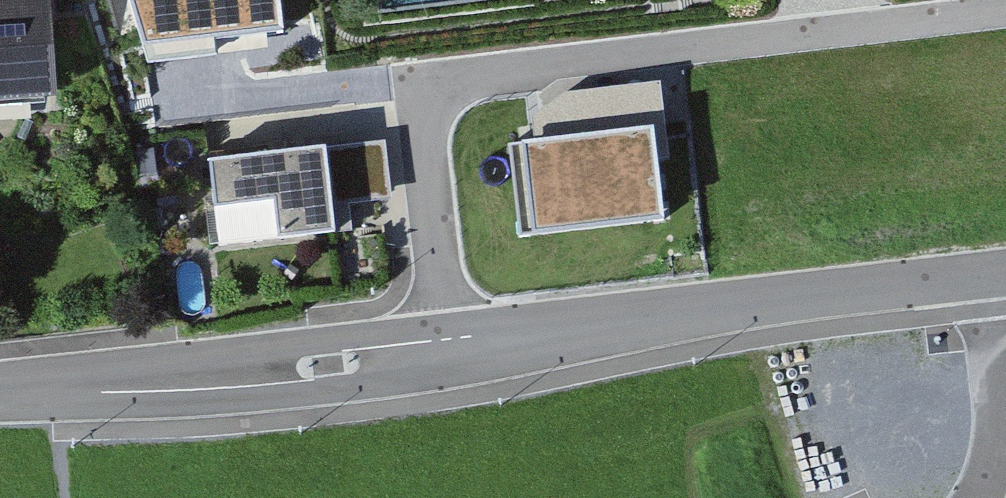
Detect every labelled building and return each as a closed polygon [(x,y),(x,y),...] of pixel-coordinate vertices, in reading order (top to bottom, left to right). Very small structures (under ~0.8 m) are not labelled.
[(284,29),(281,0),(129,0),(141,45),(284,29)] [(0,12),(0,116),(48,114),(41,9),(0,12)] [(533,140),(522,141),(532,223),(664,208),(658,157),(669,156),(660,80),(528,95),(533,140)] [(380,150),(212,169),(221,244),(332,231),(328,201),(385,195),(380,150)]
